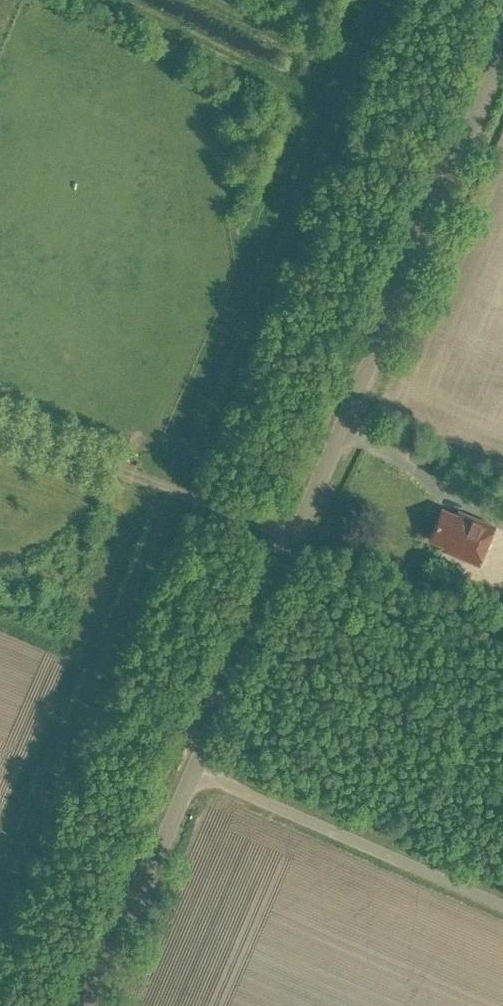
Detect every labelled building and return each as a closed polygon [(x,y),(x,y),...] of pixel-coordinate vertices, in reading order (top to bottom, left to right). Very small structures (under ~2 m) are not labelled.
[(441,510),(429,538),(444,544),(442,549),(479,564),(495,527),(465,515),(463,520),(441,510)]
